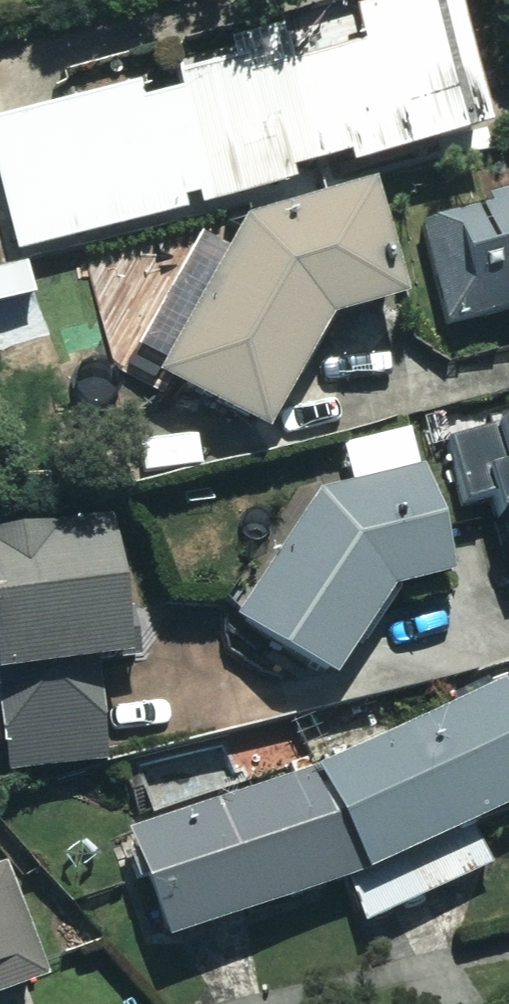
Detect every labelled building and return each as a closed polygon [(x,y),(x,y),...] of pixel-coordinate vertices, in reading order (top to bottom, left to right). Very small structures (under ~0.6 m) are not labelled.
[(246,79),(241,59),(171,76),(176,97),(141,106),(135,83),(0,117),(0,215),(9,250),(166,211),(162,194),(193,186),(199,210),(287,188),(283,175),(338,161),(341,170),(477,136),(443,0),(415,0),(350,16),(359,51),(246,79)] [(259,442),(326,322),(395,303),(363,187),(239,216),(152,383),(259,442)] [(492,210),(425,225),(446,321),(508,307),(508,191),(489,195),(492,210)] [(507,576),(508,576),(508,405),(444,418),(463,507),(492,501),(507,576)] [(324,687),(387,593),(442,584),(422,474),(318,494),(228,622),(324,687)] [(91,667),(115,663),(96,525),(0,539),(0,754),(2,771),(103,757),(91,667)] [(500,685),(318,759),(362,870),(367,880),(508,812),(508,703),(500,685)] [(162,937),(362,870),(318,759),(126,818),(162,937)] [(0,874),(0,1000),(39,986),(0,874)]
